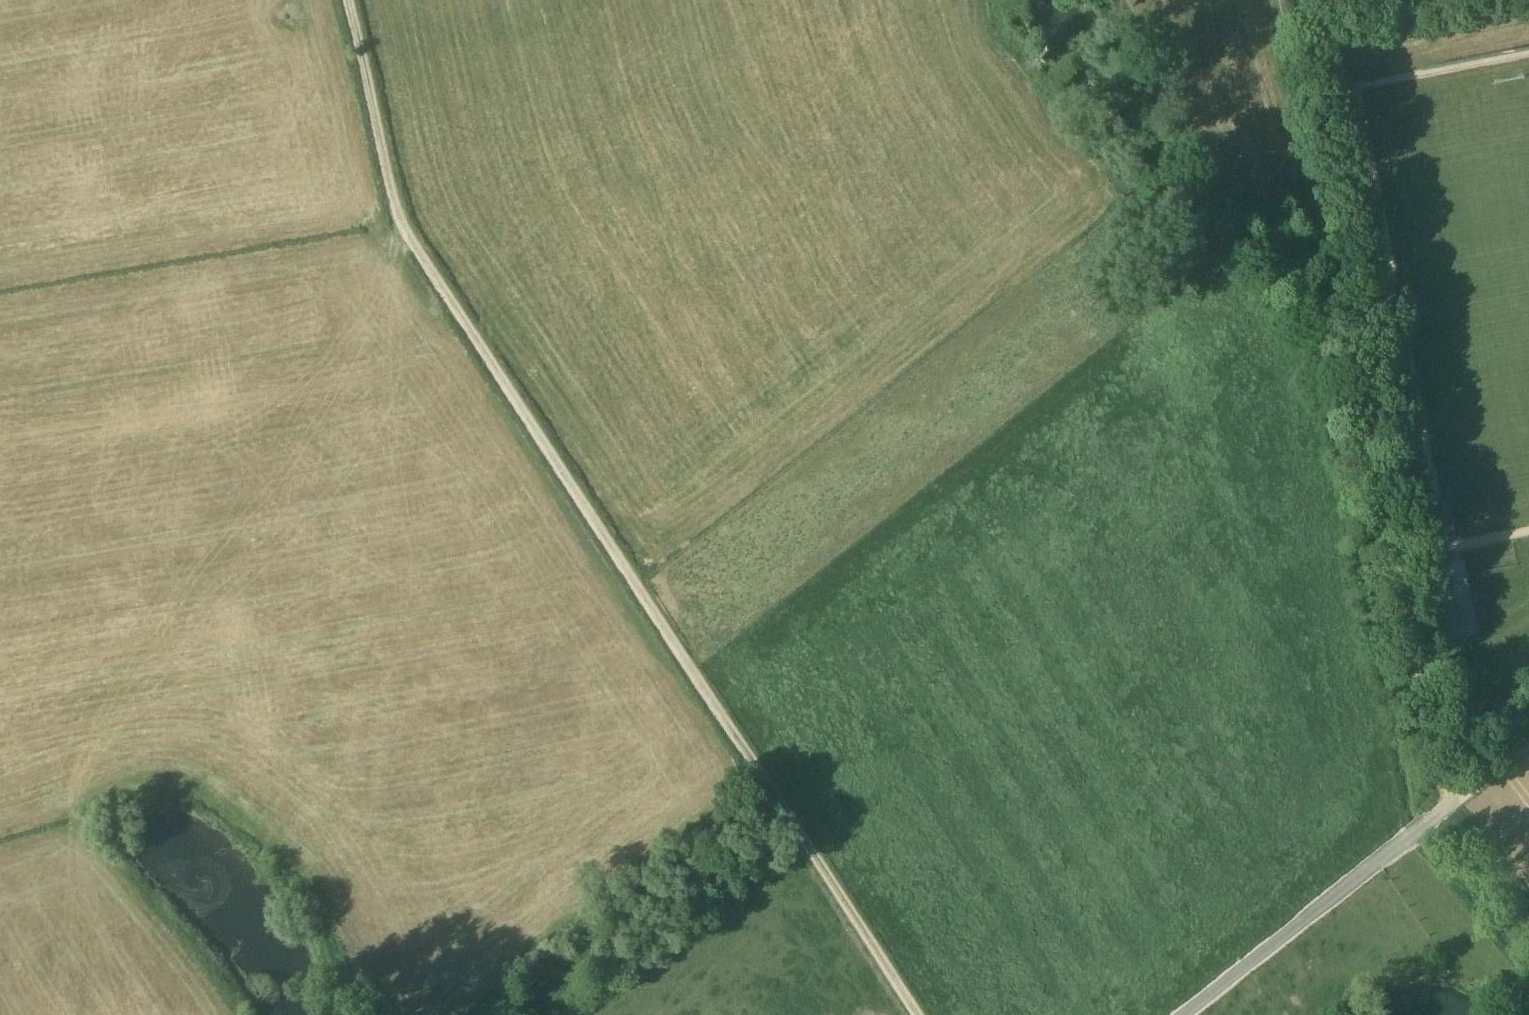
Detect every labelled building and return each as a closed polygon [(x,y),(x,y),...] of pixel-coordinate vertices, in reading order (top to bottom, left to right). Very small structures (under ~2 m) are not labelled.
[(1457,574),(1429,580),(1440,638),(1469,632),(1457,574)]
